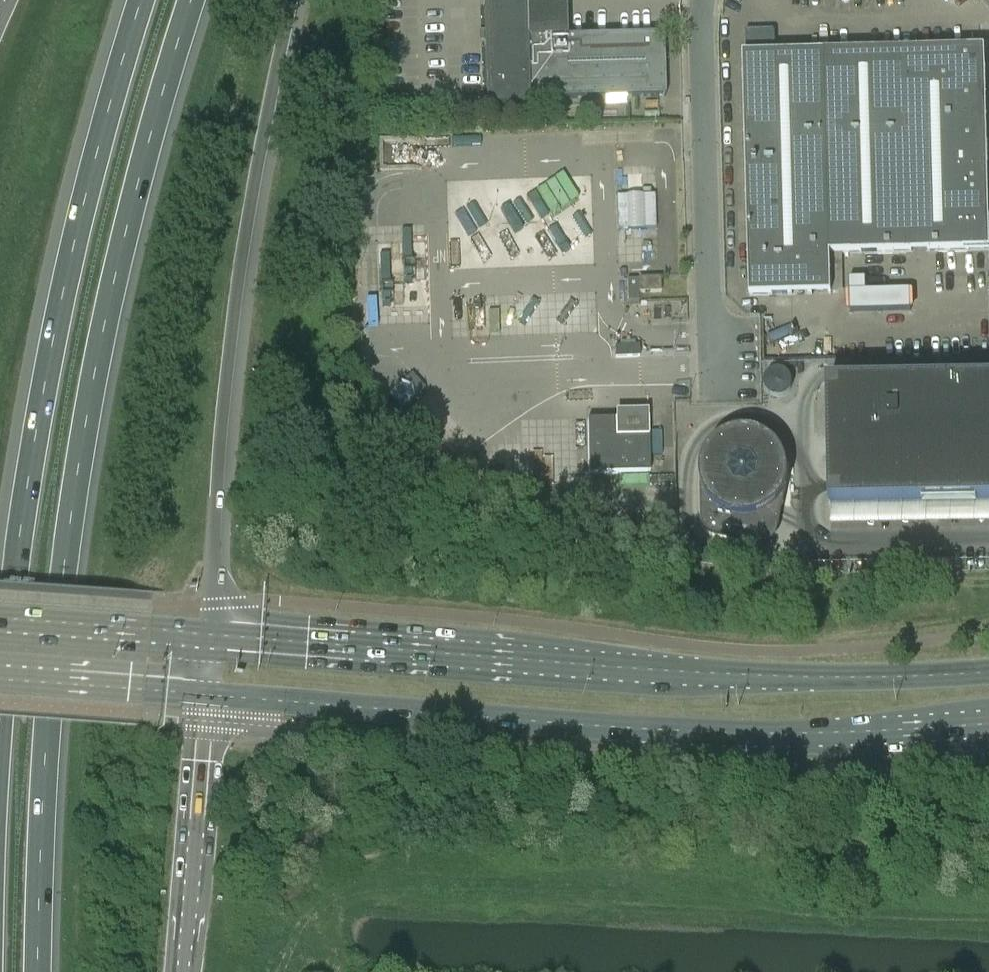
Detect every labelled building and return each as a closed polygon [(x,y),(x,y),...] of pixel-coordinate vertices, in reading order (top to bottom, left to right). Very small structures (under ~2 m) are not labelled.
[(565,2),(484,4),(486,107),(529,106),(529,100),(665,97),(664,35),(566,37),(565,2)] [(774,30),(746,31),(746,47),(774,46),(774,30)] [(750,297),(831,295),(830,254),(988,251),(988,172),(986,49),(743,55),(749,297),(750,297)] [(555,201),(584,202),(584,181),(556,181),(555,201)] [(655,228),(653,194),(617,195),(619,230),(655,228)] [(639,293),(661,293),(661,278),(639,279),(639,293)] [(849,279),(850,312),(911,310),(910,290),(866,291),(866,278),(849,279)] [(639,293),(639,279),(627,279),(628,301),(639,301),(639,293)] [(788,373),(785,371),(782,370),(779,369),(777,370),(774,370),(772,371),(771,372),(769,373),(768,374),(766,376),(765,378),(765,379),(764,382),(764,384),(765,387),(765,389),(767,392),(768,393),(769,394),(772,396),(775,397),(780,397),(782,397),(786,395),(789,392),(791,389),(792,386),(792,383),(792,379),(791,377),(790,375),(788,373)] [(828,408),(829,489),(830,505),(988,503),(988,381),(828,384),(828,408)] [(648,420),(616,421),(587,421),(588,475),(650,474),(649,438),(648,420)] [(756,522),(779,527),(788,484),(788,479),(788,475),(788,467),(786,463),(785,459),(781,451),(776,444),(772,442),(769,439),(765,437),(761,435),(757,434),(753,432),(745,431),(741,432),(736,432),(732,433),(728,435),(724,437),(720,439),(717,441),(714,444),(708,451),(706,456),(704,458),(703,462),(702,466),(701,471),(701,475),(701,480),(701,519),(702,522),(702,524),(705,529),(707,531),(709,533),(712,534),(715,535),(736,539),(740,539),(743,539),(745,538),(748,537),(750,535),(753,533),(754,530),(755,527),(756,522)]
